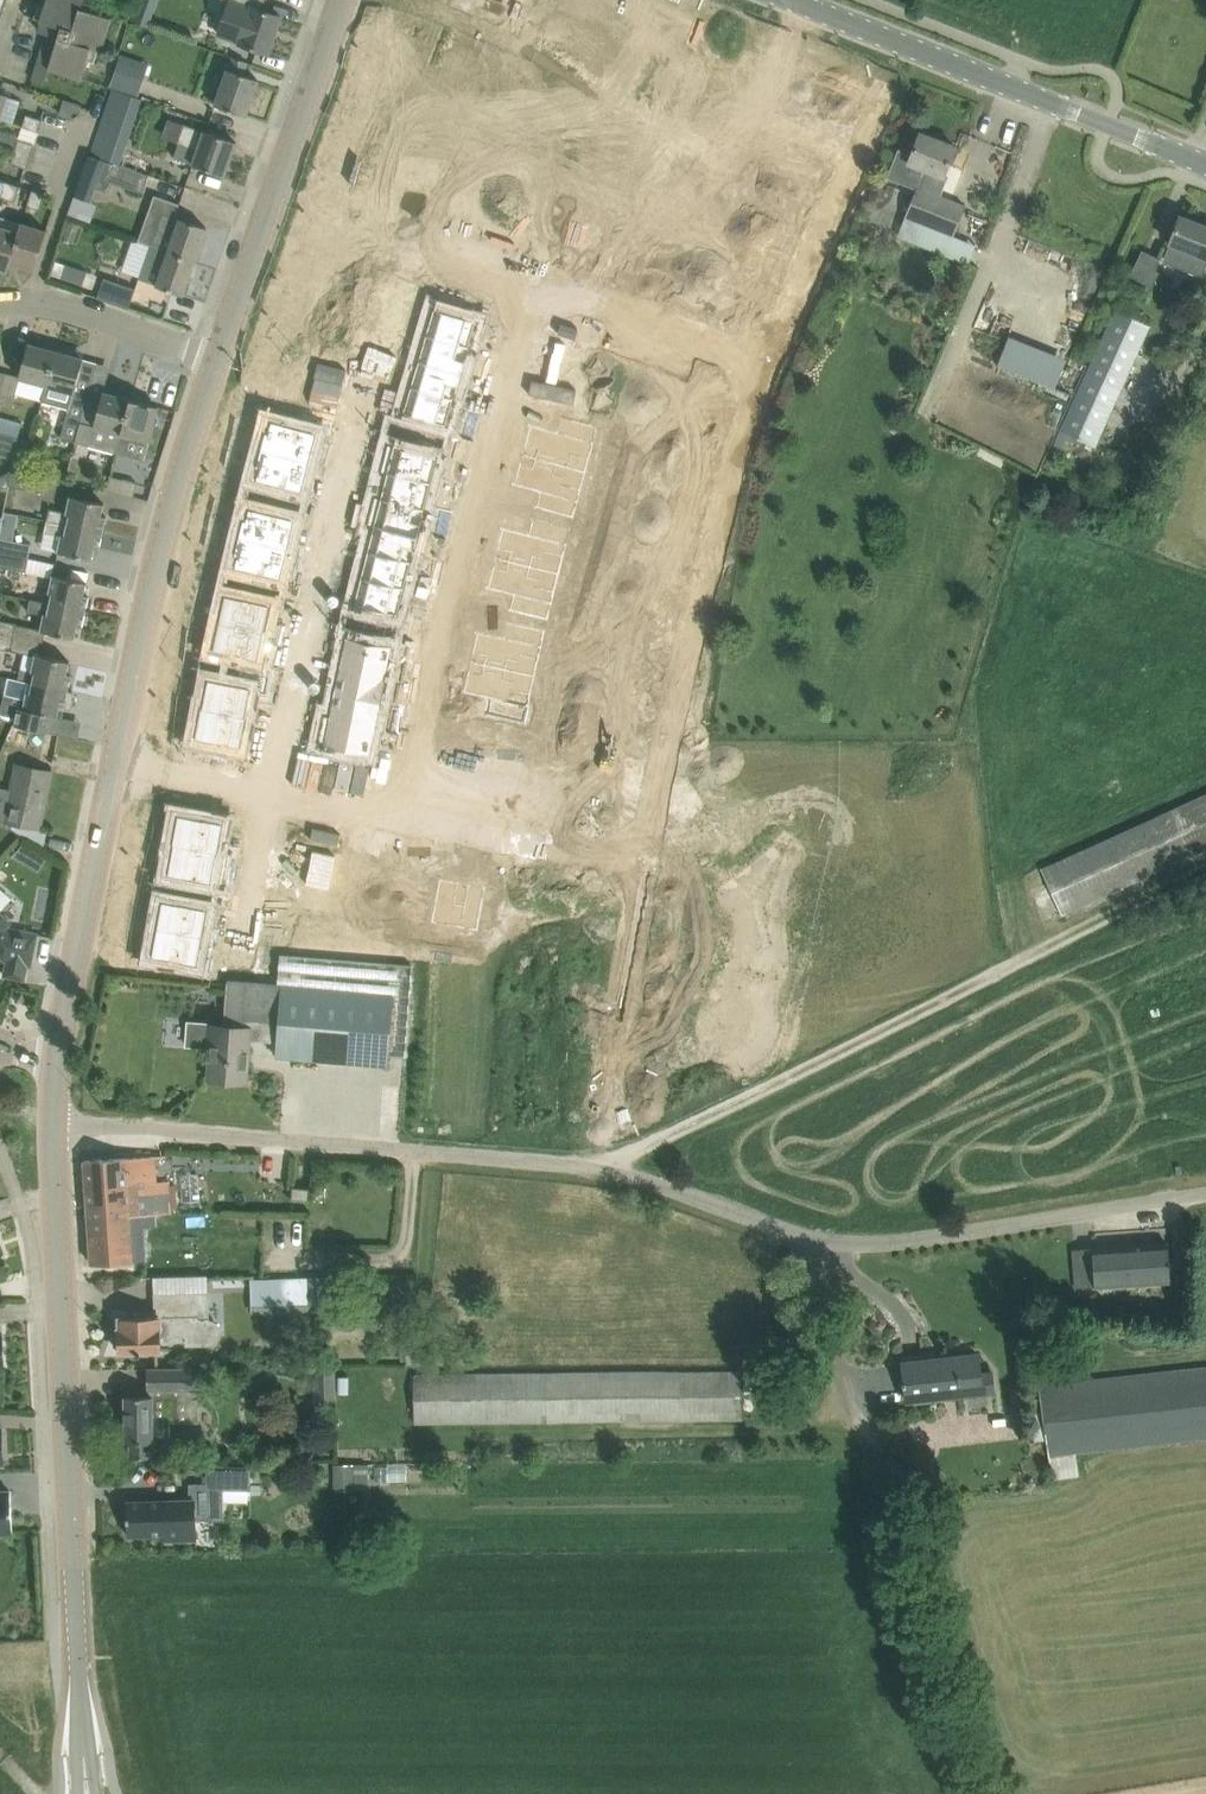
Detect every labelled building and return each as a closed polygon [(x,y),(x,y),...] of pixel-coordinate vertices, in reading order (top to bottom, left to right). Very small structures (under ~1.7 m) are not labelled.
[(41,19),(44,20),(40,31),(48,33),(33,78),(45,82),(49,68),(83,78),(89,59),(95,61),(99,49),(103,50),(113,17),(82,7),(84,0),(47,0),(41,19)] [(136,15),(152,19),(158,0),(141,0),(136,15)] [(246,45),(268,53),(281,15),(252,5),(251,7),(230,0),(229,0),(218,33),(239,40),(239,42),(246,45)] [(215,103),(224,107),(247,114),(259,79),(244,74),(249,60),(232,54),(215,103)] [(144,78),(118,69),(112,85),(139,94),(144,78)] [(113,87),(90,154),(128,167),(132,155),(125,153),(144,98),(113,87)] [(0,120),(9,94),(0,91),(0,120)] [(16,121),(20,98),(10,96),(6,119),(16,121)] [(66,99),(61,114),(72,118),(74,111),(80,113),(82,105),(77,104),(77,102),(66,99)] [(27,113),(23,125),(38,130),(42,118),(27,113)] [(174,157),(203,167),(226,175),(237,141),(184,123),(178,141),(180,142),(174,157)] [(20,136),(1,130),(0,132),(0,146),(16,151),(20,138),(20,136)] [(957,146),(921,132),(912,154),(901,149),(890,178),(918,189),(906,217),(955,236),(967,205),(936,192),(943,174),(945,175),(957,146)] [(20,138),(16,151),(31,155),(35,143),(20,138)] [(12,162),(27,166),(31,155),(16,151),(12,162)] [(140,171),(128,167),(90,154),(90,155),(88,154),(75,194),(76,195),(85,198),(92,200),(95,191),(98,192),(100,188),(110,191),(113,182),(133,189),(140,171)] [(4,196),(8,181),(0,178),(0,195),(4,196)] [(20,184),(8,181),(4,196),(16,200),(20,184)] [(33,189),(28,204),(40,208),(45,193),(33,189)] [(151,246),(196,261),(208,227),(182,218),(164,211),(151,246)] [(1187,269),(1203,275),(1205,267),(1205,224),(1181,214),(1163,259),(1187,269)] [(19,230),(20,230),(11,261),(36,268),(43,246),(48,229),(22,220),(19,230)] [(20,230),(19,230),(0,224),(0,267),(6,269),(8,270),(11,261),(20,230)] [(151,246),(148,255),(140,278),(157,284),(157,285),(184,294),(196,261),(151,246)] [(1143,250),(1130,278),(1152,288),(1160,271),(1156,269),(1161,258),(1143,250)] [(79,268),(66,263),(62,276),(74,281),(79,268)] [(98,296),(130,307),(137,287),(105,276),(98,296)] [(426,337),(471,350),(479,323),(461,317),(464,305),(438,297),(426,337)] [(1097,445),(1150,324),(1114,308),(1060,429),(1097,445)] [(399,329),(410,332),(414,318),(403,315),(399,329)] [(410,332),(399,329),(396,340),(407,343),(410,332)] [(284,365),(330,378),(337,350),(292,337),(284,365)] [(426,337),(418,363),(464,376),(471,350),(426,337)] [(60,344),(39,339),(37,344),(29,342),(20,376),(7,372),(0,398),(0,401),(13,404),(16,393),(43,399),(47,385),(49,385),(60,344)] [(77,355),(78,349),(60,344),(49,385),(47,385),(43,399),(70,407),(62,436),(76,440),(89,394),(75,391),(84,357),(77,355)] [(464,376),(418,363),(411,389),(456,402),(464,376)] [(322,404),(330,378),(284,365),(277,392),(322,404)] [(384,381),(395,384),(399,371),(388,368),(384,381)] [(395,384),(384,381),(381,393),(392,396),(395,384)] [(118,451),(134,392),(114,387),(112,393),(104,391),(102,398),(89,394),(76,440),(118,451)] [(448,429),(456,402),(411,389),(403,416),(448,429)] [(118,451),(122,452),(145,458),(159,406),(151,404),(153,398),(134,392),(118,451)] [(529,425),(522,456),(587,473),(595,443),(599,428),(563,418),(558,433),(529,425)] [(317,433),(273,422),(270,433),(267,433),(262,450),(310,462),(317,433)] [(19,436),(0,431),(0,453),(14,457),(16,448),(19,436)] [(310,462),(262,450),(258,468),(261,468),(258,480),(303,491),(310,462)] [(394,450),(387,476),(433,487),(439,461),(394,450)] [(514,486),(542,493),(579,503),(587,473),(522,456),(514,486)] [(10,486),(13,472),(0,479),(0,486),(9,488),(10,486)] [(45,478),(13,472),(10,486),(42,492),(45,478)] [(138,482),(111,475),(107,489),(134,497),(138,482)] [(426,514),(433,487),(387,476),(381,502),(426,514)] [(105,503),(82,498),(70,495),(66,510),(51,507),(48,521),(104,532),(107,516),(102,515),(105,503)] [(381,502),(374,529),(420,540),(426,514),(381,502)] [(296,520),(251,509),(248,520),(246,520),(241,537),(289,549),(296,520)] [(59,551),(70,553),(93,558),(96,547),(100,548),(104,532),(48,521),(46,530),(62,534),(59,551)] [(569,544),(531,535),(503,528),(496,559),(561,575),(569,544)] [(413,567),(420,540),(374,529),(367,555),(413,567)] [(28,558),(31,542),(0,537),(0,552),(28,558)] [(289,549),(241,537),(237,555),(240,555),(237,567),(282,578),(289,549)] [(28,558),(0,552),(0,565),(26,570),(28,558)] [(361,582),(407,593),(413,567),(367,555),(361,582)] [(53,574),(55,561),(30,557),(28,570),(53,574)] [(554,605),(561,575),(496,559),(488,589),(517,596),(554,605)] [(50,604),(86,611),(90,594),(85,593),(88,582),(53,574),(49,593),(52,593),(50,603),(50,604)] [(407,593),(361,582),(354,609),(400,620),(407,593)] [(220,622),(266,632),(272,605),(226,594),(220,622)] [(44,614),(41,630),(45,631),(52,632),(76,637),(78,626),(83,626),(86,611),(50,604),(50,603),(31,598),(28,611),(44,614)] [(14,636),(16,624),(17,621),(0,618),(0,633),(14,636)] [(266,632),(220,622),(214,650),(260,660),(266,632)] [(477,632),(470,663),(537,678),(544,647),(506,639),(477,632)] [(14,636),(0,633),(0,647),(11,649),(14,636)] [(393,652),(347,642),(341,669),(387,679),(393,652)] [(36,654),(32,670),(21,668),(19,678),(34,681),(69,689),(73,673),(68,672),(71,661),(36,654)] [(530,708),(537,678),(470,663),(463,693),(493,700),(489,715),(526,724),(530,708)] [(335,695),(381,705),(387,679),(341,669),(335,695)] [(254,687),(208,678),(202,708),(248,717),(254,687)] [(28,727),(51,732),(54,715),(58,716),(61,704),(66,705),(69,689),(34,681),(31,691),(28,691),(26,698),(5,693),(1,710),(0,710),(0,715),(16,719),(15,724),(28,727)] [(329,723),(376,733),(381,705),(335,695),(329,723)] [(248,717),(202,708),(196,738),(242,747),(248,717)] [(376,733),(329,723),(323,750),(370,760),(376,733)] [(4,820),(17,823),(40,828),(52,771),(15,763),(4,820)] [(1064,858),(1042,868),(1063,913),(1084,903),(1205,848),(1205,793),(1064,858)] [(179,815),(174,843),(220,852),(225,824),(179,815)] [(215,879),(220,852),(174,843),(168,871),(215,879)] [(302,901),(310,854),(283,849),(274,896),(302,901)] [(338,859),(310,854),(302,901),(329,906),(338,859)] [(439,878),(432,913),(479,922),(486,888),(439,878)] [(37,937),(37,935),(38,934),(38,933),(37,933),(12,928),(7,925),(11,920),(0,911),(13,897),(0,885),(0,952),(5,957),(5,959),(8,959),(5,975),(25,979),(28,963),(31,964),(37,937)] [(209,908),(163,899),(157,927),(204,936),(209,908)] [(204,936),(157,927),(152,955),(199,963),(204,936)] [(212,1047),(209,1079),(247,1082),(250,1039),(279,1042),(278,1056),(388,1065),(388,1055),(405,1056),(413,965),(281,954),(279,983),(229,979),(225,1024),(191,1021),(190,1045),(212,1047)] [(17,993),(15,992),(15,993),(16,994),(17,1000),(16,1001),(18,1002),(19,1001),(24,999),(26,1000),(26,999),(25,998),(24,993),(24,991),(23,990),(22,992),(17,993)] [(155,1155),(118,1157),(85,1159),(88,1208),(129,1207),(128,1175),(155,1175),(156,1182),(169,1181),(168,1155),(155,1156),(155,1155)] [(129,1207),(88,1208),(92,1263),(133,1261),(130,1215),(171,1213),(169,1181),(156,1182),(155,1175),(128,1175),(129,1207)] [(293,1186),(292,1198),(309,1200),(310,1187),(293,1186)] [(1169,1242),(1075,1249),(1076,1289),(1171,1282),(1169,1242)] [(281,1302),(321,1301),(320,1282),(309,1283),(309,1276),(305,1276),(280,1277),(281,1302)] [(155,1292),(155,1315),(120,1316),(120,1327),(119,1328),(119,1332),(116,1335),(116,1344),(120,1347),(120,1351),(163,1349),(163,1334),(186,1334),(187,1344),(210,1343),(215,1342),(218,1339),(221,1336),(222,1331),(221,1327),(220,1324),(218,1321),(214,1318),(211,1317),(209,1290),(205,1290),(155,1292)] [(402,1364),(431,1364),(431,1343),(402,1343),(402,1364)] [(979,1354),(904,1362),(907,1400),(996,1391),(994,1371),(981,1373),(979,1354)] [(1046,1453),(1205,1436),(1205,1364),(1038,1382),(1046,1453)] [(173,1439),(172,1420),(179,1419),(179,1390),(199,1389),(203,1389),(203,1367),(153,1369),(153,1372),(153,1393),(126,1395),(126,1421),(126,1437),(126,1440),(130,1440),(130,1456),(153,1455),(153,1439),(173,1439)] [(315,1367),(315,1399),(335,1398),(334,1367),(315,1367)] [(415,1372),(415,1422),(743,1419),(742,1369),(415,1372)] [(164,1498),(127,1501),(129,1534),(165,1533),(165,1541),(197,1540),(196,1518),(224,1517),(223,1488),(250,1488),(250,1465),(222,1465),(222,1462),(208,1462),(208,1481),(194,1482),(194,1501),(164,1502),(164,1498)] [(334,1483),(355,1483),(355,1464),(334,1464),(334,1483)] [(12,1511),(11,1490),(0,1491),(0,1512),(12,1511)] [(13,1532),(12,1511),(0,1512),(0,1533),(13,1532)]
